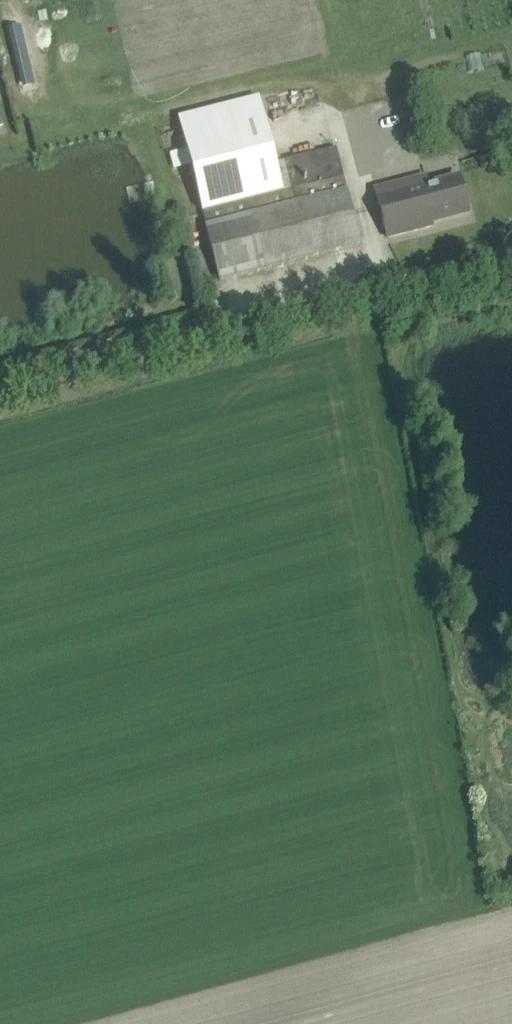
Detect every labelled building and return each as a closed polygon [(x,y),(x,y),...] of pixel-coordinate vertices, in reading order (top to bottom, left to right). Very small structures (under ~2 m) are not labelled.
[(275,165),(258,96),(178,116),(220,280),(361,244),(337,149),(275,165)] [(427,185),(425,177),(375,190),(383,218),(388,237),(431,226),(430,221),(467,212),(458,177),(427,185)]
